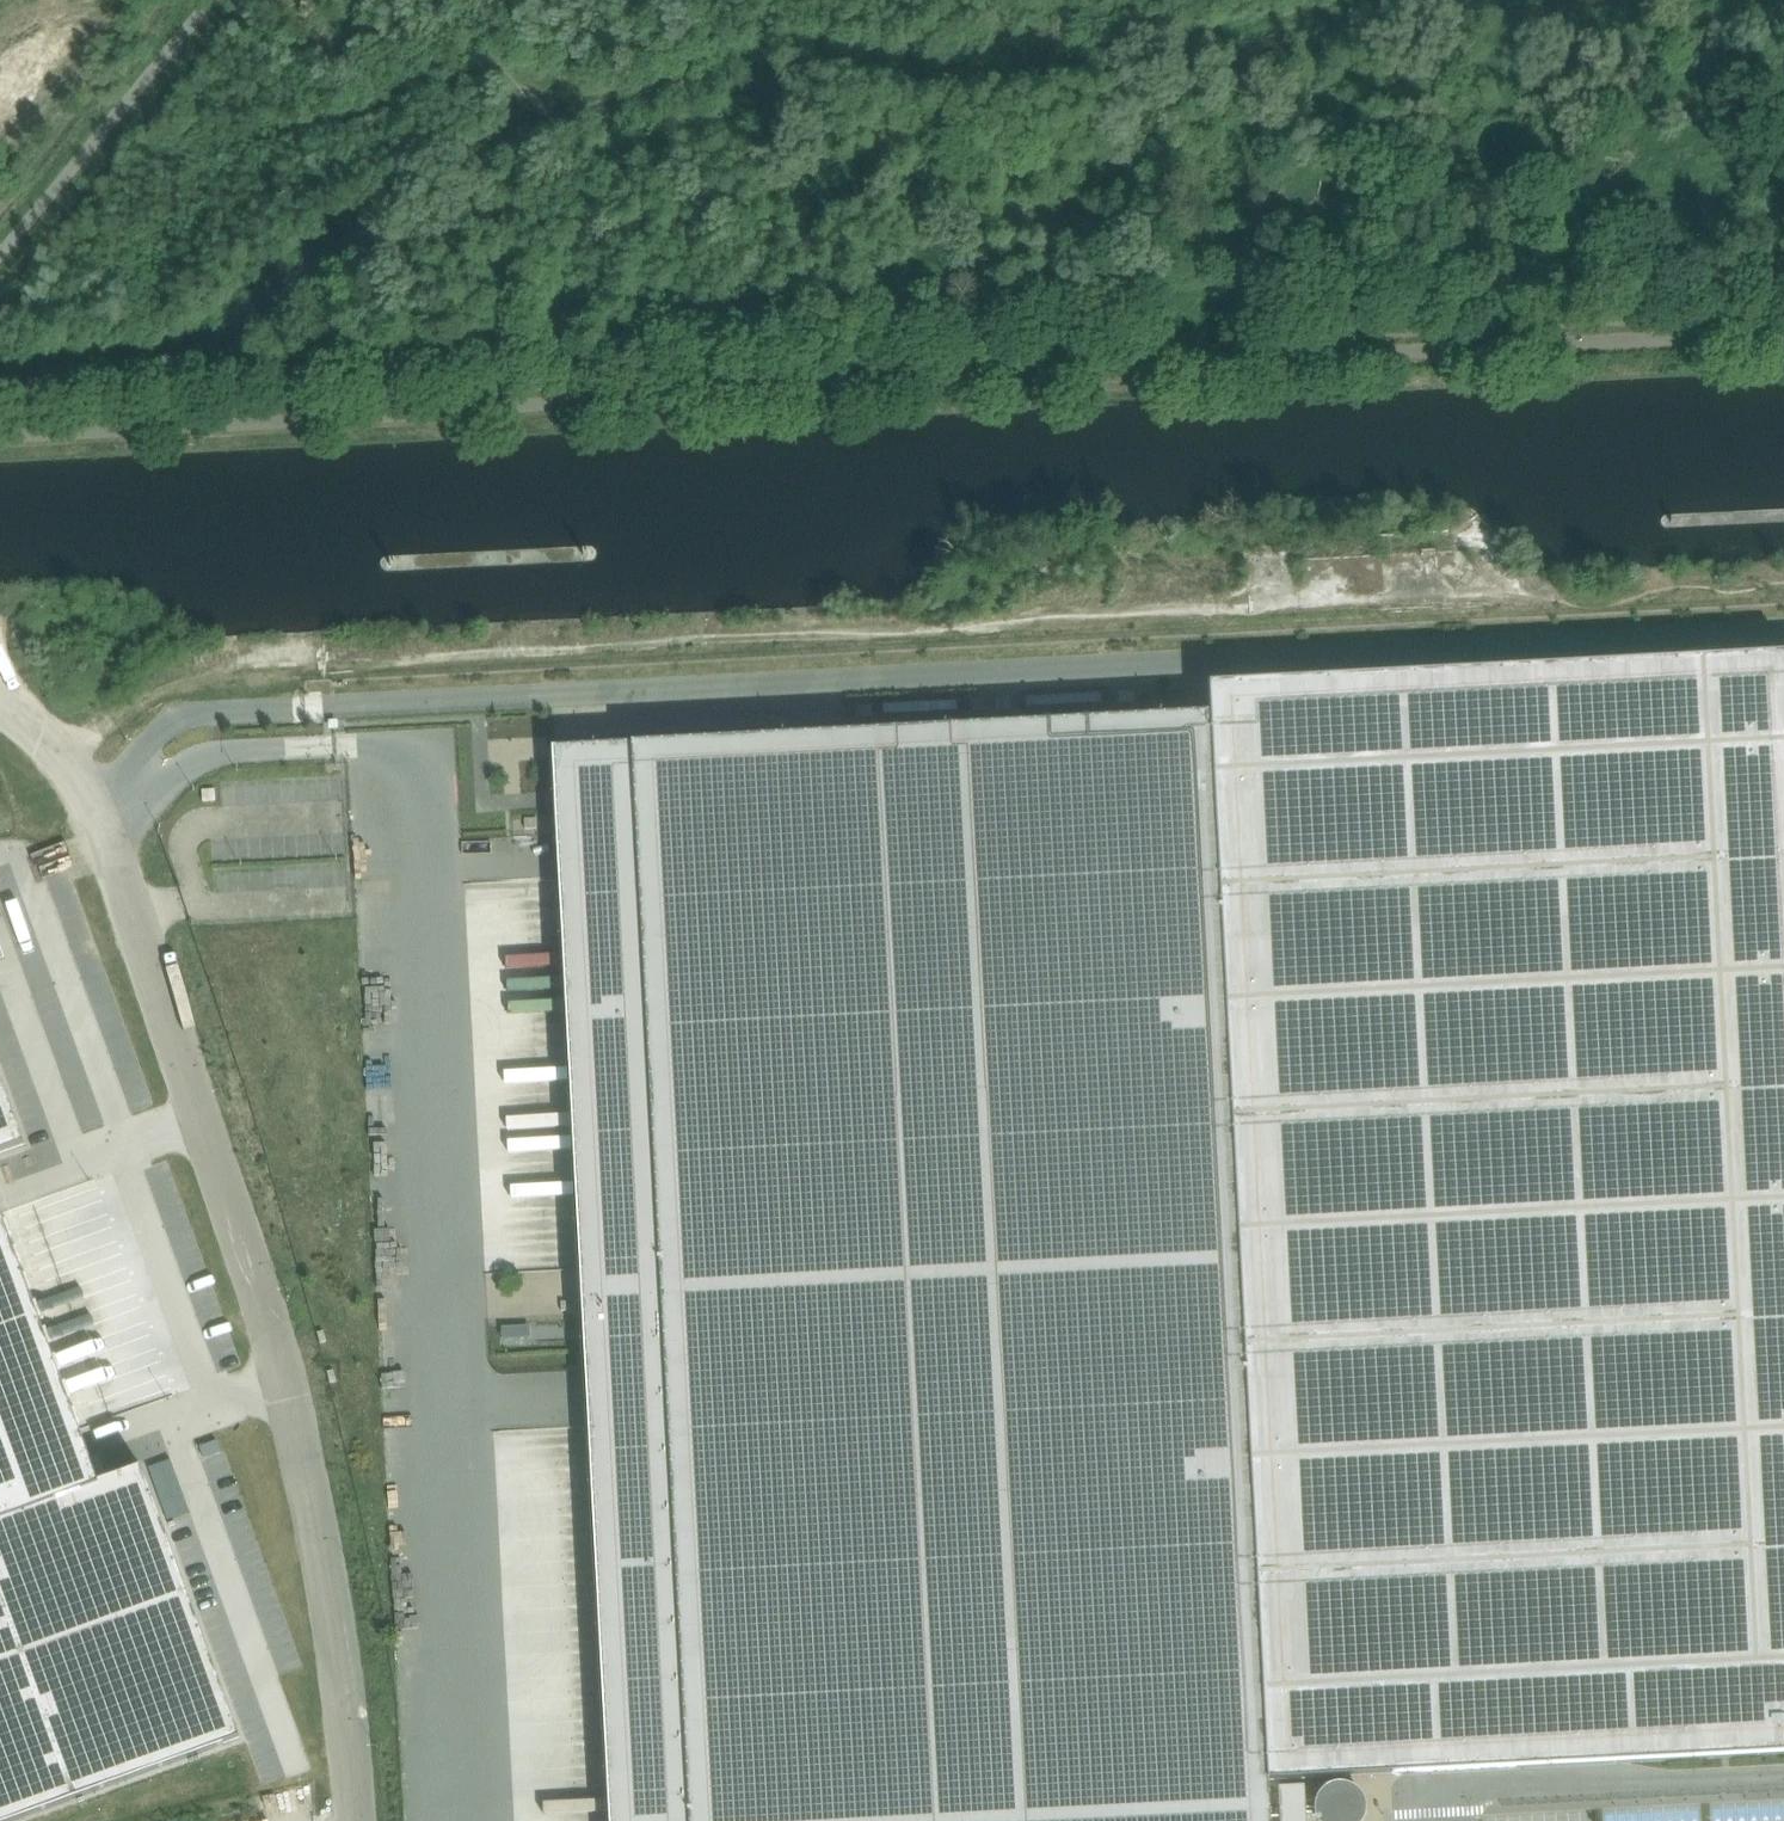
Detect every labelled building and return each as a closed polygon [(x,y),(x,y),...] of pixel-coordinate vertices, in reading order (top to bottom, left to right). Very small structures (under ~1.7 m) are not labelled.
[(36,81),(44,46),(0,35),(0,73),(36,81)] [(1269,1780),(1397,1773),(1397,1775),(1398,1775),(1398,1774),(1398,1775),(1401,1775),(1401,1774),(1401,1775),(1402,1775),(1402,1774),(1783,1753),(1783,653),(1209,684),(1210,713),(935,728),(696,740),(553,748),(553,753),(555,753),(612,1820),(1271,1820),(1269,1780)] [(26,1145),(0,1074),(0,1155),(26,1145)] [(242,1738),(143,1467),(108,1479),(99,1483),(90,1458),(0,1210),(0,1820),(13,1820),(242,1738)] [(1308,1782),(1282,1782),(1283,1820),(1309,1820),(1308,1782)] [(1362,1800),(1350,1798),(1342,1800),(1338,1803),(1330,1811),(1327,1820),(1377,1820),(1376,1815),(1370,1805),(1362,1800)]
